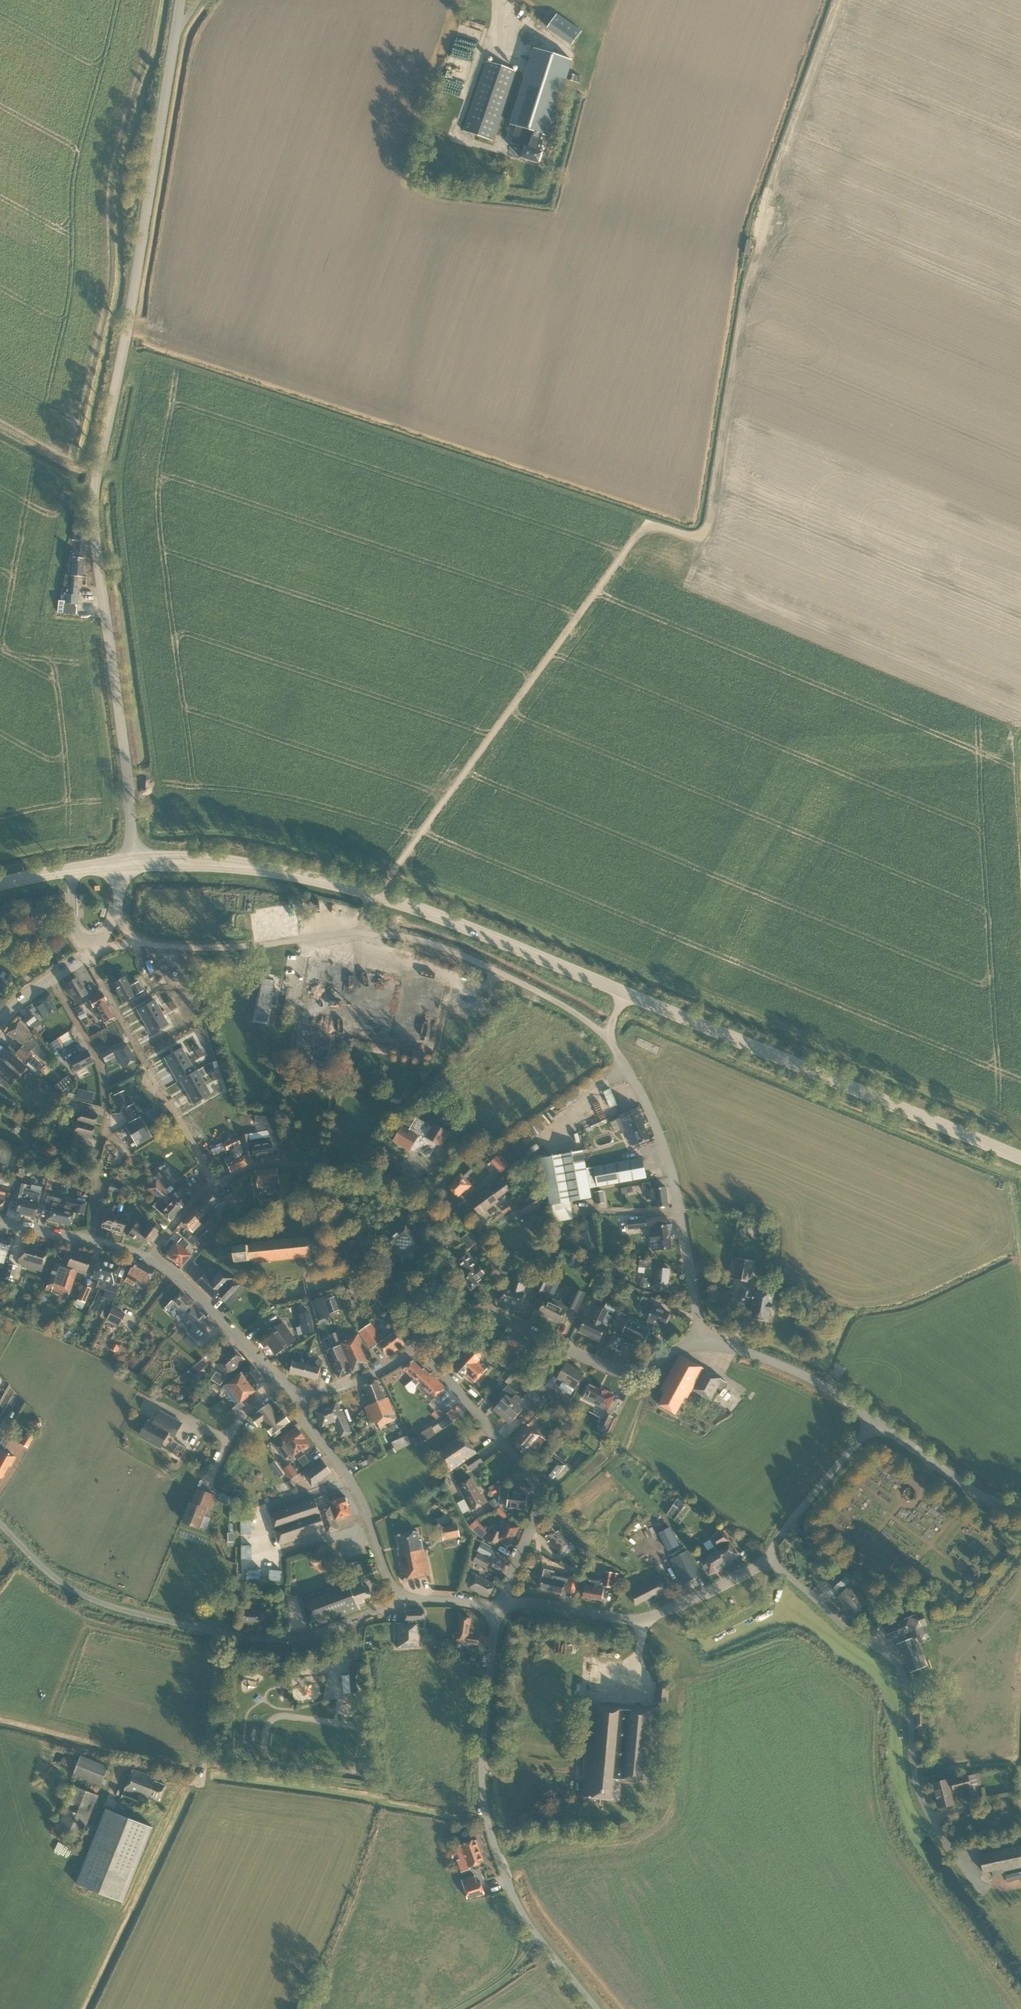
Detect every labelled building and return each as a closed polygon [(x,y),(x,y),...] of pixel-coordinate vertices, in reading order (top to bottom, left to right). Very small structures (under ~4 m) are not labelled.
[(534,49),(510,125),(516,127),(511,143),(524,147),(520,159),(534,163),(540,165),(544,152),(540,151),(545,136),(548,137),(573,61),(534,49)] [(463,128),(494,138),(516,71),(485,61),(463,128)] [(570,74),(568,80),(580,84),(581,78),(570,74)] [(65,576),(61,595),(64,595),(63,601),(63,611),(76,612),(77,602),(78,588),(76,588),(77,577),(82,577),(84,558),(72,558),(70,576),(65,576)] [(438,1053),(449,980),(311,958),(300,1028),(308,1029),(303,1058),(333,1062),(337,1035),(388,1043),(390,1029),(383,1028),(383,1025),(377,1024),(380,1004),(399,1007),(393,1046),(438,1053)] [(166,981),(160,970),(145,978),(152,989),(166,981)] [(137,982),(129,986),(124,977),(112,983),(123,1003),(135,996),(135,995),(143,991),(137,982)] [(77,978),(65,984),(75,1001),(86,994),(77,978)] [(276,1005),(278,993),(272,992),(274,980),(262,978),(254,1020),(267,1022),(270,1004),(276,1005)] [(102,993),(89,1001),(92,1007),(90,1008),(94,1016),(99,1014),(104,1023),(113,1018),(108,1008),(110,1007),(106,1001),(102,993)] [(53,998),(50,994),(39,1000),(41,1004),(37,1007),(43,1017),(56,1010),(51,1000),(53,998)] [(154,1000),(137,1010),(142,1020),(143,1020),(143,1022),(161,1012),(154,1000)] [(84,1013),(81,1007),(76,1010),(79,1016),(84,1013)] [(161,1012),(143,1022),(147,1028),(150,1034),(168,1024),(161,1012)] [(23,1019),(31,1029),(39,1023),(31,1013),(23,1019)] [(37,1043),(31,1038),(33,1036),(18,1021),(7,1033),(14,1040),(15,1039),(23,1046),(15,1054),(24,1062),(32,1055),(29,1052),(37,1043)] [(59,1037),(48,1044),(54,1053),(65,1046),(59,1037)] [(136,1061),(126,1043),(113,1050),(123,1068),(136,1061)] [(101,1054),(107,1066),(117,1060),(110,1048),(101,1054)] [(181,1048),(164,1057),(170,1070),(188,1060),(181,1048)] [(91,1060),(84,1049),(68,1059),(75,1070),(91,1060)] [(6,1089),(26,1067),(10,1053),(4,1058),(6,1060),(4,1062),(0,1059),(0,1083),(6,1089)] [(31,1056),(24,1062),(34,1072),(41,1065),(31,1056)] [(188,1060),(170,1070),(177,1082),(179,1081),(180,1080),(195,1072),(195,1071),(188,1060)] [(195,1072),(180,1080),(186,1092),(204,1082),(197,1070),(195,1071),(195,1072)] [(68,1076),(59,1082),(65,1090),(73,1083),(68,1076)] [(204,1082),(186,1092),(193,1104),(210,1094),(204,1082)] [(603,1091),(610,1107),(618,1104),(610,1088),(603,1091)] [(79,1089),(76,1099),(84,1101),(86,1091),(79,1089)] [(114,1095),(122,1110),(122,1109),(124,1113),(129,1122),(139,1117),(132,1104),(131,1105),(124,1091),(114,1095)] [(52,1092),(46,1101),(53,1107),(59,1098),(52,1092)] [(212,1142),(231,1135),(220,1108),(201,1115),(212,1142)] [(627,1131),(633,1145),(650,1138),(637,1108),(620,1116),(621,1118),(616,1120),(622,1133),(627,1131)] [(94,1126),(97,1115),(80,1110),(77,1121),(94,1126)] [(148,1115),(151,1121),(159,1116),(156,1111),(148,1115)] [(402,1126),(393,1141),(410,1151),(413,1147),(429,1157),(437,1144),(441,1146),(449,1132),(435,1124),(433,1127),(416,1117),(408,1130),(402,1126)] [(274,1118),(267,1119),(267,1123),(269,1130),(269,1133),(276,1132),(274,1118)] [(127,1129),(138,1146),(152,1137),(141,1120),(127,1129)] [(91,1137),(94,1126),(77,1121),(74,1133),(91,1137)] [(248,1133),(240,1135),(245,1157),(252,1155),(253,1159),(271,1155),(273,1153),(270,1136),(249,1140),(248,1133)] [(240,1143),(237,1137),(224,1143),(227,1150),(229,1149),(233,1159),(225,1162),(230,1172),(247,1165),(243,1154),(240,1143)] [(0,1140),(0,1164),(6,1166),(14,1146),(6,1143),(6,1142),(0,1140)] [(646,1178),(645,1171),(643,1158),(586,1168),(583,1150),(542,1158),(550,1205),(591,1197),(590,1188),(646,1178)] [(500,1154),(491,1161),(501,1173),(510,1166),(500,1154)] [(182,1207),(192,1196),(177,1181),(179,1179),(169,1166),(161,1173),(171,1186),(174,1189),(169,1194),(182,1207)] [(456,1181),(449,1187),(458,1197),(465,1190),(466,1191),(472,1185),(465,1178),(465,1177),(473,1171),(469,1167),(461,1173),(461,1174),(455,1179),(456,1181)] [(155,1168),(150,1172),(158,1181),(162,1177),(155,1168)] [(257,1188),(275,1186),(279,1185),(276,1168),(255,1171),(257,1188)] [(12,1187),(14,1179),(0,1176),(0,1184),(12,1187)] [(182,1207),(169,1194),(156,1180),(148,1189),(159,1199),(153,1206),(170,1221),(182,1207)] [(288,1191),(287,1180),(280,1181),(281,1192),(288,1191)] [(510,1189),(504,1181),(491,1190),(489,1188),(470,1202),(480,1215),(499,1201),(497,1199),(510,1189)] [(656,1188),(655,1181),(642,1183),(643,1190),(645,1190),(647,1199),(656,1198),(657,1207),(668,1206),(666,1187),(656,1188)] [(31,1186),(15,1182),(12,1198),(19,1200),(16,1213),(35,1217),(40,1192),(30,1190),(31,1189),(31,1186)] [(122,1186),(110,1183),(108,1189),(120,1193),(122,1186)] [(9,1197),(12,1187),(0,1184),(0,1210),(2,1210),(5,1197),(9,1197)] [(183,1222),(195,1232),(203,1223),(201,1221),(219,1198),(209,1190),(183,1222)] [(603,1191),(594,1192),(596,1204),(605,1203),(603,1191)] [(544,1203),(539,1194),(518,1206),(524,1215),(544,1203)] [(47,1196),(44,1210),(51,1211),(48,1220),(71,1225),(74,1212),(83,1214),(86,1202),(66,1198),(64,1205),(53,1203),(54,1197),(47,1196)] [(111,1231),(116,1214),(105,1211),(101,1228),(111,1231)] [(122,1234),(127,1217),(116,1214),(111,1231),(122,1234)] [(424,1220),(419,1214),(416,1217),(421,1223),(424,1220)] [(647,1218),(647,1220),(648,1226),(648,1228),(650,1227),(652,1250),(672,1248),(670,1235),(673,1235),(672,1224),(667,1225),(666,1216),(647,1218)] [(593,1220),(586,1221),(590,1243),(585,1244),(587,1252),(599,1250),(593,1220)] [(144,1229),(145,1229),(136,1223),(127,1235),(136,1242),(139,1238),(138,1238),(144,1229)] [(144,1229),(156,1237),(158,1234),(156,1233),(160,1227),(156,1224),(153,1227),(149,1224),(145,1229),(144,1229)] [(433,1232),(427,1224),(413,1235),(406,1226),(385,1243),(396,1255),(391,1259),(397,1267),(402,1263),(403,1264),(423,1248),(419,1243),(433,1232)] [(153,1240),(156,1237),(144,1229),(138,1238),(139,1238),(147,1244),(151,1239),(153,1240)] [(235,1255),(236,1259),(237,1263),(252,1261),(253,1260),(253,1266),(256,1265),(256,1262),(269,1261),(269,1264),(272,1264),(271,1260),(284,1259),(284,1263),(287,1262),(286,1259),(295,1258),(295,1262),(298,1261),(298,1258),(301,1257),(302,1261),(304,1261),(304,1257),(309,1256),(310,1257),(310,1256),(314,1252),(316,1253),(317,1252),(315,1250),(314,1243),(316,1241),(315,1240),(313,1242),(308,1239),(309,1236),(308,1236),(307,1238),(303,1238),(303,1234),(300,1234),(300,1238),(284,1240),(284,1237),(282,1237),(282,1240),(277,1241),(276,1237),(274,1237),(275,1241),(269,1242),(268,1237),(266,1238),(267,1242),(261,1243),(260,1238),(258,1238),(259,1243),(253,1243),(253,1241),(252,1242),(252,1245),(234,1247),(235,1255)] [(6,1256),(11,1239),(0,1236),(0,1254),(6,1256)] [(176,1243),(166,1255),(181,1267),(184,1263),(188,1259),(187,1259),(190,1255),(187,1252),(188,1250),(186,1248),(189,1244),(180,1237),(176,1243)] [(35,1247),(23,1243),(17,1263),(24,1265),(24,1266),(41,1271),(47,1252),(34,1249),(35,1247)] [(479,1267),(466,1250),(457,1257),(460,1261),(458,1263),(464,1272),(460,1275),(471,1290),(479,1284),(477,1282),(481,1279),(480,1277),(485,1274),(480,1266),(479,1267)] [(46,1289),(51,1290),(52,1286),(69,1292),(76,1271),(85,1273),(90,1257),(72,1251),(67,1266),(54,1262),(46,1289)] [(754,1261),(737,1258),(733,1279),(751,1282),(754,1261)] [(103,1281),(109,1263),(105,1262),(97,1259),(91,1277),(99,1280),(96,1287),(105,1289),(107,1282),(103,1281)] [(639,1267),(651,1268),(652,1261),(640,1259),(639,1267)] [(137,1279),(146,1285),(154,1271),(134,1260),(124,1279),(124,1281),(133,1286),(137,1279)] [(119,1287),(120,1284),(118,1284),(113,1282),(119,1266),(110,1264),(110,1263),(109,1263),(103,1281),(107,1282),(105,1289),(117,1293),(119,1287)] [(16,1266),(9,1264),(4,1278),(12,1280),(16,1266)] [(654,1289),(667,1290),(670,1269),(653,1267),(652,1276),(655,1276),(654,1289)] [(223,1302),(241,1283),(219,1271),(216,1276),(212,1280),(204,1273),(195,1281),(212,1298),(216,1295),(223,1302)] [(499,1300),(522,1307),(525,1294),(523,1293),(527,1280),(514,1276),(510,1289),(504,1287),(504,1288),(502,1287),(499,1300)] [(543,1290),(550,1293),(554,1283),(548,1280),(543,1290)] [(397,1285),(394,1281),(375,1296),(381,1304),(382,1306),(382,1305),(384,1307),(402,1293),(409,1301),(415,1296),(404,1282),(399,1286),(398,1285),(397,1285)] [(77,1299),(84,1303),(91,1288),(83,1284),(77,1299)] [(752,1288),(743,1286),(740,1300),(753,1302),(750,1316),(769,1320),(770,1311),(771,1311),(772,1304),(771,1304),(773,1295),(751,1291),(752,1288)] [(577,1311),(585,1293),(574,1287),(568,1298),(565,1297),(562,1298),(560,1302),(547,1296),(539,1312),(560,1323),(568,1307),(577,1311)] [(178,1321),(181,1318),(191,1327),(187,1330),(198,1340),(204,1334),(205,1335),(213,1326),(205,1318),(205,1317),(199,1312),(191,1306),(193,1303),(180,1291),(172,1300),(168,1304),(165,1308),(178,1321)] [(311,1302),(318,1320),(330,1316),(323,1297),(311,1302)] [(326,1300),(330,1313),(339,1310),(334,1297),(326,1300)] [(656,1323),(665,1326),(670,1313),(652,1307),(654,1301),(642,1297),(640,1305),(643,1306),(641,1312),(649,1315),(647,1322),(656,1324),(656,1323)] [(618,1309),(624,1311),(628,1301),(622,1299),(618,1309)] [(609,1311),(597,1306),(591,1319),(587,1316),(579,1332),(599,1341),(606,1326),(603,1325),(609,1311)] [(106,1319),(119,1325),(125,1313),(112,1307),(106,1319)] [(622,1314),(615,1311),(611,1322),(617,1325),(622,1314)] [(299,1315),(302,1326),(297,1327),(299,1335),(314,1331),(310,1312),(299,1315)] [(275,1314),(268,1319),(270,1322),(278,1317),(275,1314)] [(636,1339),(644,1343),(650,1331),(628,1321),(623,1332),(616,1329),(609,1345),(629,1355),(636,1339)] [(288,1329),(287,1330),(282,1323),(276,1327),(258,1339),(264,1347),(269,1344),(276,1354),(289,1345),(288,1345),(296,1340),(288,1329)] [(383,1339),(371,1323),(359,1331),(371,1348),(378,1344),(387,1357),(405,1343),(395,1330),(383,1339)] [(63,1334),(61,1336),(64,1338),(70,1333),(66,1329),(62,1333),(63,1334)] [(522,1359),(531,1364),(536,1355),(527,1350),(531,1343),(509,1330),(500,1346),(522,1359)] [(330,1334),(334,1343),(339,1340),(336,1332),(330,1334)] [(341,1342),(353,1372),(365,1367),(363,1364),(371,1361),(358,1334),(341,1342)] [(121,1344),(115,1340),(110,1349),(117,1353),(121,1344)] [(485,1351),(474,1342),(451,1367),(462,1378),(466,1374),(475,1382),(487,1368),(479,1360),(480,1359),(478,1358),(485,1351)] [(339,1378),(353,1372),(341,1344),(327,1350),(339,1378)] [(215,1363),(228,1377),(235,1371),(234,1370),(245,1359),(234,1348),(227,1354),(227,1353),(222,1357),(215,1363)] [(299,1363),(301,1355),(295,1354),(293,1361),(290,1372),(304,1376),(307,1365),(299,1363)] [(722,1379),(680,1355),(661,1389),(665,1392),(659,1404),(675,1414),(682,1402),(684,1403),(691,1391),(692,1392),(693,1390),(711,1400),(717,1389),(721,1391),(727,1382),(722,1379)] [(204,1358),(197,1364),(202,1370),(209,1364),(204,1358)] [(320,1368),(322,1361),(317,1359),(315,1367),(307,1365),(304,1376),(318,1379),(321,1368),(320,1368)] [(423,1370),(413,1360),(404,1369),(414,1379),(412,1381),(432,1400),(445,1387),(431,1373),(430,1374),(424,1368),(423,1370)] [(585,1374),(566,1363),(557,1378),(575,1389),(585,1374)] [(267,1382),(253,1364),(223,1387),(237,1405),(233,1408),(237,1414),(246,1406),(242,1402),(267,1382)] [(503,1378),(509,1383),(517,1374),(511,1369),(503,1378)] [(219,1373),(214,1380),(220,1385),(226,1378),(219,1373)] [(381,1390),(378,1380),(365,1385),(372,1404),(365,1406),(371,1423),(377,1421),(379,1426),(396,1419),(388,1397),(386,1398),(383,1390),(381,1390)] [(601,1388),(600,1390),(590,1385),(586,1393),(586,1394),(584,1398),(603,1408),(603,1407),(607,1409),(615,1395),(607,1391),(601,1388)] [(535,1404),(540,1396),(531,1389),(526,1397),(535,1404)] [(522,1399),(516,1394),(512,1399),(506,1395),(493,1409),(510,1424),(523,1409),(518,1404),(522,1399)] [(540,1396),(535,1404),(540,1408),(546,1401),(540,1396)] [(342,1409),(340,1410),(336,1403),(316,1411),(323,1426),(335,1421),(341,1436),(352,1432),(342,1409)] [(270,1405),(269,1404),(252,1417),(259,1426),(263,1423),(272,1435),(290,1422),(289,1420),(289,1418),(286,1415),(285,1414),(283,1413),(279,1416),(273,1409),(274,1408),(272,1405),(270,1405)] [(452,1408),(447,1413),(454,1421),(459,1416),(452,1408)] [(176,1438),(184,1424),(160,1410),(153,1422),(148,1419),(139,1436),(161,1448),(169,1435),(175,1439),(175,1437),(176,1438)] [(606,1431),(608,1427),(613,1417),(605,1413),(599,1428),(606,1431)] [(517,1439),(515,1441),(527,1452),(529,1449),(534,1453),(546,1439),(530,1426),(538,1418),(533,1414),(526,1423),(515,1437),(517,1439)] [(446,1427),(453,1421),(448,1415),(441,1421),(446,1427)] [(5,1417),(0,1427),(0,1431),(4,1433),(11,1420),(5,1417)] [(31,1421),(33,1428),(41,1425),(39,1418),(31,1421)] [(293,1453),(294,1455),(308,1444),(304,1438),(305,1438),(297,1427),(282,1438),(284,1440),(276,1446),(286,1459),(293,1453)] [(411,1438),(415,1446),(419,1443),(425,1439),(421,1432),(415,1436),(414,1436),(412,1438),(411,1438)] [(20,1444),(27,1447),(33,1437),(26,1433),(20,1444)] [(477,1453),(463,1434),(456,1438),(454,1436),(433,1450),(448,1473),(477,1453)] [(186,1448),(179,1443),(173,1453),(180,1457),(186,1448)] [(10,1466),(15,1457),(1,1449),(0,1450),(0,1477),(1,1478),(8,1465),(10,1466)] [(557,1456),(564,1461),(568,1457),(561,1451),(557,1456)] [(300,1459),(306,1466),(313,1461),(308,1453),(300,1459)] [(484,1462),(478,1453),(466,1462),(472,1470),(484,1462)] [(566,1465),(554,1456),(545,1468),(548,1470),(545,1474),(552,1480),(555,1476),(557,1477),(566,1465)] [(332,1472),(324,1461),(304,1476),(312,1486),(332,1472)] [(284,1469),(291,1479),(298,1474),(291,1464),(284,1469)] [(478,1490),(472,1478),(458,1485),(472,1510),(487,1502),(482,1493),(481,1494),(478,1490)] [(525,1508),(526,1494),(515,1493),(515,1492),(509,1491),(509,1487),(501,1486),(499,1504),(507,1505),(507,1506),(515,1507),(525,1508)] [(207,1506),(210,1507),(215,1495),(197,1488),(191,1503),(184,1522),(199,1527),(207,1509),(206,1508),(207,1506)] [(352,1515),(345,1496),(329,1501),(331,1505),(319,1509),(315,1498),(269,1513),(280,1545),(325,1530),(327,1534),(339,1530),(336,1520),(352,1515)] [(489,1501),(493,1509),(499,1506),(494,1498),(489,1501)] [(502,1507),(498,1509),(506,1518),(509,1515),(502,1507)] [(488,1531),(477,1519),(469,1526),(481,1539),(488,1531)] [(252,1534),(252,1520),(241,1520),(241,1535),(252,1534)] [(500,1539),(511,1544),(519,1527),(507,1521),(502,1531),(495,1527),(492,1534),(490,1532),(486,1541),(496,1546),(500,1539)] [(457,1535),(455,1525),(442,1527),(444,1537),(457,1535)] [(670,1527),(658,1532),(668,1551),(680,1545),(670,1527)] [(558,1530),(556,1532),(553,1529),(546,1536),(550,1540),(548,1542),(561,1553),(571,1542),(558,1530)] [(420,1540),(418,1531),(397,1535),(399,1548),(398,1548),(399,1554),(397,1554),(402,1580),(430,1574),(425,1549),(424,1549),(422,1539),(420,1540)] [(729,1540),(723,1531),(710,1539),(717,1550),(700,1560),(709,1574),(726,1564),(725,1562),(738,1554),(729,1540)] [(494,1549),(481,1543),(477,1551),(490,1558),(494,1549)] [(252,1545),(241,1545),(241,1560),(252,1559),(252,1545)] [(672,1558),(684,1584),(700,1576),(687,1551),(672,1558)] [(530,1559),(536,1563),(540,1556),(534,1552),(530,1559)] [(862,1556),(857,1552),(852,1559),(856,1563),(862,1556)] [(491,1559),(478,1553),(474,1562),(486,1568),(491,1559)] [(563,1557),(559,1564),(570,1570),(574,1563),(566,1559),(563,1557)] [(828,1577),(831,1581),(841,1572),(838,1568),(828,1577)] [(261,1569),(247,1569),(247,1580),(261,1580),(261,1569)] [(269,1580),(281,1581),(281,1570),(270,1569),(269,1580)] [(568,1581),(569,1575),(554,1572),(545,1569),(540,1588),(563,1593),(565,1581),(568,1581)] [(477,1574),(472,1571),(466,1582),(471,1585),(470,1587),(489,1597),(495,1584),(477,1575),(477,1574)] [(617,1586),(619,1573),(606,1571),(605,1580),(587,1577),(586,1583),(585,1583),(583,1596),(602,1600),(604,1586),(611,1587),(611,1585),(617,1586)] [(850,1581),(842,1572),(841,1572),(831,1581),(830,1582),(838,1591),(840,1594),(837,1596),(845,1605),(847,1604),(855,1613),(867,1603),(849,1582),(850,1581)] [(494,1579),(501,1582),(503,1576),(497,1573),(494,1579)] [(567,1591),(576,1593),(579,1577),(571,1575),(567,1591)] [(334,1585),(333,1583),(300,1595),(312,1627),(360,1609),(359,1604),(365,1602),(364,1598),(372,1595),(368,1585),(364,1587),(362,1580),(349,1585),(348,1580),(344,1581),(342,1576),(337,1578),(339,1583),(334,1585)] [(668,1592),(659,1576),(650,1580),(629,1591),(628,1592),(636,1605),(647,1599),(649,1602),(668,1592)] [(254,1606),(242,1606),(241,1622),(252,1622),(252,1624),(258,1624),(258,1625),(266,1626),(267,1609),(254,1608),(254,1606)] [(425,1628),(425,1610),(405,1611),(406,1623),(397,1623),(398,1647),(420,1646),(420,1628),(425,1628)] [(907,1660),(912,1671),(926,1665),(915,1637),(923,1634),(920,1627),(926,1625),(921,1612),(885,1627),(890,1640),(902,1635),(905,1641),(898,1644),(902,1655),(903,1654),(906,1661),(907,1660)] [(471,1618),(460,1616),(458,1632),(456,1632),(455,1641),(478,1644),(480,1636),(473,1635),(473,1632),(469,1631),(471,1618)] [(352,1662),(352,1669),(350,1669),(352,1692),(363,1691),(361,1668),(361,1661),(352,1662)] [(669,1688),(657,1687),(656,1701),(668,1702),(669,1688)] [(662,1707),(591,1703),(584,1766),(585,1767),(584,1779),(586,1779),(584,1797),(620,1801),(622,1782),(654,1785),(662,1707)] [(927,1727),(927,1710),(916,1710),(916,1727),(919,1727),(919,1744),(927,1744),(927,1727)] [(108,1766),(81,1755),(73,1774),(101,1785),(108,1766)] [(160,1800),(166,1786),(155,1782),(156,1779),(134,1770),(122,1798),(137,1804),(140,1798),(141,1795),(151,1799),(152,1796),(160,1800)] [(948,1779),(932,1783),(939,1808),(955,1804),(951,1790),(953,1790),(954,1791),(971,1787),(971,1786),(968,1775),(951,1779),(949,1780),(948,1779)] [(98,1795),(74,1785),(56,1831),(80,1840),(98,1795)] [(136,1806),(142,1809),(146,1800),(140,1798),(137,1804),(136,1806)] [(154,1827),(106,1808),(76,1883),(124,1902),(154,1827)] [(486,1862),(478,1839),(463,1845),(471,1867),(486,1862)] [(979,1854),(983,1872),(992,1870),(994,1877),(1004,1875),(1004,1871),(1020,1868),(1020,1845),(979,1854)] [(1006,1881),(1020,1878),(1020,1871),(1005,1874),(1006,1881)] [(464,1886),(468,1898),(485,1893),(481,1881),(464,1886)]
